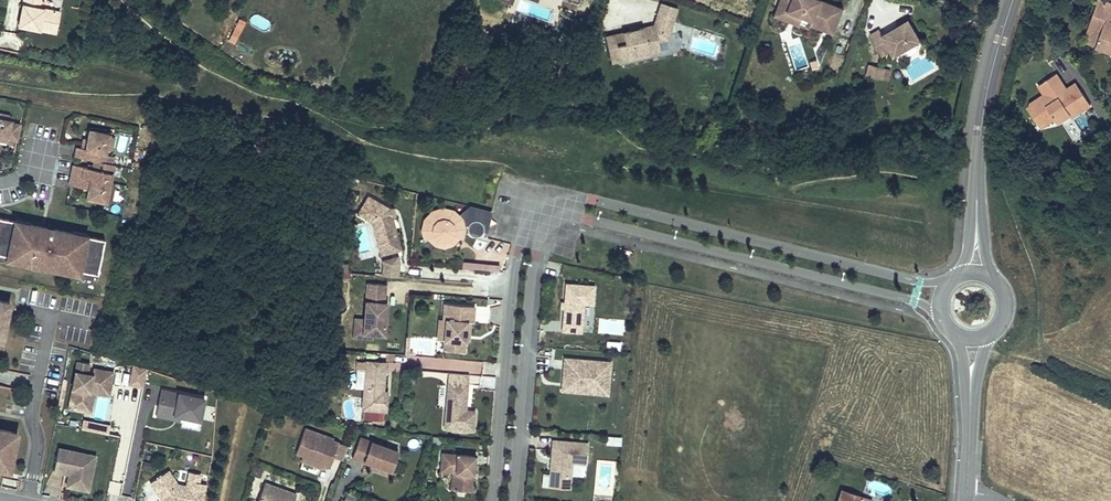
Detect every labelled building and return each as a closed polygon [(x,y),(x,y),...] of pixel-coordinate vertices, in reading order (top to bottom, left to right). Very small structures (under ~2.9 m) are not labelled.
[(19,26),(40,30),(41,23),(58,26),(61,12),(39,8),(41,0),(24,0),(19,26)] [(819,0),(818,0),(779,0),(776,8),(786,11),(784,16),(800,21),(801,17),(810,20),(809,25),(831,33),(840,8),(819,0)] [(1102,0),(1098,0),(1091,21),(1094,23),(1094,25),(1095,25),(1091,35),(1089,34),(1086,42),(1110,51),(1110,3),(1102,0)] [(674,18),(677,9),(661,4),(658,13),(674,18)] [(800,21),(784,16),(786,11),(776,8),(773,17),(798,26),(800,21)] [(658,42),(656,34),(661,33),(669,35),(674,18),(658,13),(654,26),(635,30),(636,34),(631,35),(630,31),(605,37),(609,52),(618,50),(620,61),(660,51),(658,42)] [(246,23),(239,19),(228,41),(235,44),(246,23)] [(921,41),(908,21),(883,36),(880,31),(870,36),(882,56),(891,51),(895,57),(921,41)] [(1091,35),(1095,25),(1094,25),(1094,23),(1091,21),(1084,41),(1086,42),(1089,34),(1091,35)] [(58,26),(41,23),(40,30),(57,33),(58,26)] [(667,40),(669,35),(661,33),(656,34),(658,42),(667,40)] [(620,61),(618,50),(609,52),(611,63),(620,61)] [(880,79),(882,68),(870,65),(868,76),(880,79)] [(1066,107),(1075,102),(1080,111),(1090,104),(1080,88),(1078,90),(1074,84),(1066,88),(1056,73),(1038,85),(1044,93),(1030,102),(1032,106),(1028,109),(1040,127),(1054,118),(1057,122),(1070,113),(1066,107)] [(1080,111),(1075,102),(1066,107),(1070,113),(1070,114),(1071,117),(1080,111)] [(7,141),(8,139),(17,141),(20,125),(11,123),(11,121),(9,121),(0,119),(0,139),(7,141)] [(77,147),(75,156),(94,160),(104,162),(110,134),(90,130),(88,140),(86,149),(80,148),(77,147)] [(104,162),(94,160),(93,169),(73,165),(71,175),(110,182),(114,164),(104,162)] [(110,182),(71,175),(69,185),(88,189),(87,198),(106,202),(110,182)] [(367,196),(357,215),(371,222),(376,238),(384,236),(389,253),(401,249),(392,216),(390,208),(367,196)] [(465,215),(461,219),(464,228),(467,229),(468,231),(470,234),(472,236),(476,237),(479,236),(480,235),(482,234),(484,229),(487,229),(491,212),(470,207),(463,213),(465,215)] [(423,229),(426,240),(429,238),(435,234),(439,238),(444,239),(449,238),(452,234),(458,237),(461,239),(463,233),(464,228),(461,219),(459,216),(454,211),(443,208),(433,211),(426,219),(423,229)] [(105,240),(86,236),(85,238),(76,237),(77,234),(55,229),(54,233),(38,229),(38,226),(25,223),(24,226),(15,224),(16,221),(0,218),(0,254),(7,256),(7,259),(29,264),(30,261),(49,265),(48,268),(79,274),(79,271),(94,274),(97,275),(105,240)] [(435,234),(429,238),(435,243),(444,246),(452,244),(458,237),(452,234),(449,238),(444,239),(439,238),(435,234)] [(384,236),(376,238),(380,255),(389,253),(384,236)] [(383,264),(382,275),(398,277),(399,263),(398,256),(381,260),(383,264)] [(463,262),(462,267),(499,271),(499,265),(463,262)] [(347,264),(339,263),(338,272),(347,273),(347,264)] [(373,335),(385,336),(387,304),(384,304),(386,285),(368,284),(365,319),(364,334),(373,335)] [(594,286),(566,284),(562,331),(581,333),(583,304),(593,305),(594,286)] [(3,338),(10,303),(0,301),(0,337),(3,338)] [(443,350),(464,352),(465,340),(466,333),(469,333),(470,322),(473,322),(474,306),(444,303),(443,320),(446,320),(444,340),(443,350)] [(364,334),(365,319),(355,318),(353,338),(373,340),(373,335),(364,334)] [(443,320),(439,319),(437,340),(444,340),(446,320),(443,320)] [(610,362),(565,359),(564,371),(568,372),(567,391),(593,393),(594,386),(608,387),(610,362)] [(386,362),(366,360),(365,370),(364,388),(362,409),(365,410),(375,411),(387,412),(388,391),(384,391),(386,362)] [(445,360),(445,370),(482,372),(482,362),(445,360)] [(102,385),(111,387),(113,373),(93,369),(92,375),(87,374),(89,364),(77,361),(68,409),(85,412),(90,388),(101,391),(102,385)] [(143,387),(147,369),(134,365),(130,384),(143,387)] [(364,388),(365,370),(358,370),(357,387),(364,388)] [(416,383),(417,372),(408,372),(407,382),(416,383)] [(468,384),(448,382),(445,428),(473,430),(475,411),(465,410),(468,384)] [(109,396),(111,387),(102,385),(101,391),(90,388),(85,412),(90,413),(93,393),(109,396)] [(608,387),(594,386),(593,393),(607,394),(608,387)] [(204,398),(161,389),(156,415),(173,419),(174,415),(181,417),(200,420),(204,398)] [(108,400),(98,398),(94,418),(104,420),(108,400)] [(374,419),(375,411),(365,410),(364,419),(374,419)] [(110,426),(85,421),(83,430),(108,435),(110,426)] [(343,461),(348,446),(333,441),(333,439),(305,428),(296,452),(303,455),(301,461),(321,468),(330,466),(333,457),(343,461)] [(11,467),(15,444),(10,443),(12,432),(0,430),(0,465),(11,467)] [(398,452),(360,437),(352,458),(364,462),(364,461),(373,464),(391,471),(398,452)] [(440,445),(441,437),(433,437),(432,444),(440,445)] [(606,445),(620,447),(621,438),(607,437),(606,445)] [(588,443),(553,440),(551,459),(554,459),(554,464),(551,464),(550,475),(544,474),(543,486),(570,488),(572,463),(587,464),(588,443)] [(96,455),(59,448),(55,471),(66,473),(66,471),(69,472),(71,475),(71,478),(69,478),(67,486),(89,490),(96,455)] [(475,455),(442,452),(440,471),(452,472),(451,489),(472,491),(475,455)] [(391,471),(373,464),(371,469),(389,476),(391,471)] [(250,473),(259,477),(262,469),(253,465),(250,473)] [(191,487),(178,484),(169,472),(151,484),(162,500),(202,500),(203,497),(190,494),(191,487)] [(258,500),(294,500),(296,494),(264,482),(258,500)] [(203,497),(205,490),(191,487),(190,494),(203,497)] [(867,499),(842,491),(838,500),(866,500),(867,499)]
